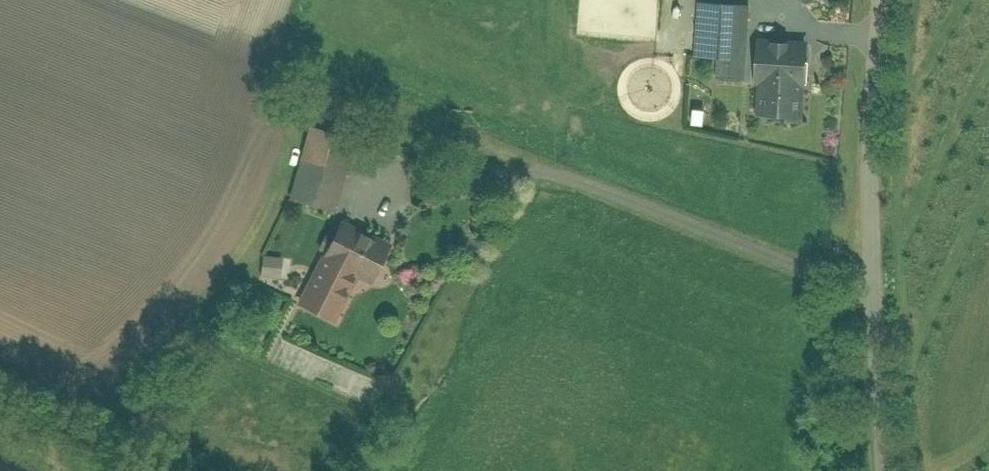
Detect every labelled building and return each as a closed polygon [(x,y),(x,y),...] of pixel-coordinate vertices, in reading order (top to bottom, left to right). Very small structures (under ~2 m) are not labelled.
[(700,1),(694,60),(737,64),(743,6),(700,1)] [(811,38),(759,35),(755,114),(807,116),(811,38)] [(338,162),(291,150),(281,190),(328,201),(338,162)] [(329,314),(348,272),(369,282),(389,238),(326,210),(315,234),(314,233),(286,295),(329,314)]
